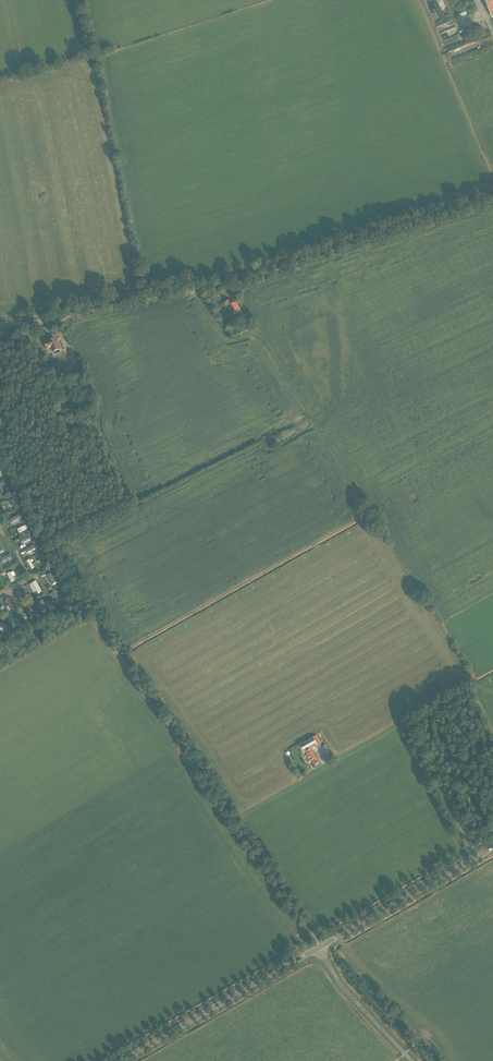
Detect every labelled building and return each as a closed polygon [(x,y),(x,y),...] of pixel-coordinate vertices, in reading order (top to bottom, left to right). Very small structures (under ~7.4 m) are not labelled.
[(491,17),(492,16),(492,0),(483,0),(491,17)] [(232,303),(230,301),(225,304),(225,305),(224,306),(226,309),(227,309),(232,316),(241,311),(236,303),(235,304),(234,302),(232,303)] [(58,341),(56,342),(55,339),(49,342),(45,344),(47,349),(51,347),(54,353),(61,349),(58,341)] [(71,358),(69,359),(72,366),(78,363),(75,356),(74,356),(71,358)] [(26,526),(17,530),(19,534),(28,531),(26,526)] [(26,562),(32,571),(36,569),(29,560),(26,562)] [(13,577),(15,576),(13,572),(7,575),(11,584),(15,582),(13,577)] [(52,586),(56,583),(50,574),(46,576),(52,586)] [(38,593),(39,595),(42,593),(37,581),(29,585),(34,595),(38,593)] [(9,598),(5,600),(7,605),(1,608),(4,614),(14,608),(9,598)] [(317,735),(312,738),(299,746),(304,754),(302,755),(304,758),(306,757),(308,762),(311,760),(314,766),(319,763),(311,750),(317,746),(322,744),(317,735)]
